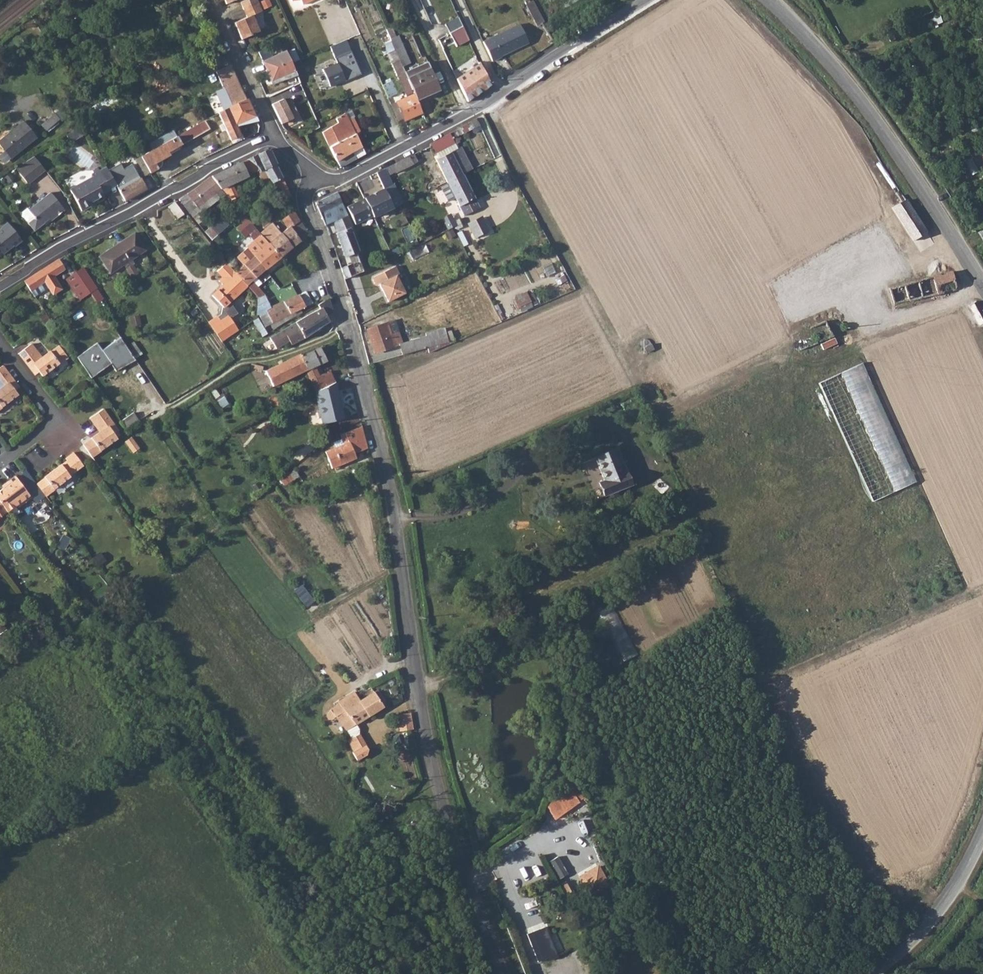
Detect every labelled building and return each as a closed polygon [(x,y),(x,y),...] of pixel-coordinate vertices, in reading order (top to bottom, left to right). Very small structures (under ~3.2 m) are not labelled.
[(258,0),(243,7),(247,16),(235,22),(242,38),(260,30),(253,14),(263,10),(258,0)] [(524,1),(537,25),(543,21),(532,1),(530,2),(529,0),(527,0),(524,1)] [(89,1),(84,5),(89,14),(95,11),(89,1)] [(458,47),(471,40),(459,16),(446,23),(458,47)] [(521,25),(485,43),(494,62),(504,58),(503,56),(530,43),(521,25)] [(392,27),(386,30),(390,38),(396,36),(392,27)] [(396,36),(390,38),(395,51),(400,61),(402,66),(409,63),(398,35),(396,36)] [(445,36),(438,39),(441,46),(448,44),(445,36)] [(347,41),(331,48),(336,60),(352,53),(347,41)] [(258,52),(271,81),(295,71),(291,62),(286,51),(272,56),(268,47),(258,52)] [(289,51),(293,62),(299,59),(294,49),(289,51)] [(391,61),(392,64),(400,61),(395,51),(390,53),(393,60),(391,61)] [(400,61),(392,64),(406,97),(414,94),(407,77),(405,72),(402,66),(400,61)] [(467,71),(456,78),(468,101),(493,85),(480,62),(479,63),(476,64),(467,71)] [(350,63),(340,67),(347,83),(357,79),(350,63)] [(454,73),(456,78),(467,71),(464,66),(454,73)] [(429,67),(407,77),(414,94),(417,100),(439,90),(429,67)] [(388,75),(379,79),(382,85),(391,81),(388,75)] [(236,81),(222,87),(223,89),(231,106),(244,101),(236,81)] [(391,81),(382,85),(388,98),(396,94),(391,81)] [(223,89),(215,92),(224,110),(231,106),(223,89)] [(113,94),(96,105),(101,113),(108,108),(112,105),(118,102),(113,94)] [(406,97),(403,98),(397,101),(405,121),(423,113),(417,100),(414,94),(406,97)] [(283,99),(272,104),(280,121),(281,123),(289,117),(290,119),(298,116),(292,103),(286,105),(283,99)] [(224,110),(219,112),(231,140),(240,136),(235,125),(254,117),(247,100),(244,101),(231,106),(224,110)] [(96,105),(88,110),(93,118),(101,113),(96,105)] [(322,132),(329,146),(334,144),(355,133),(360,131),(354,117),(356,116),(353,109),(336,118),(338,123),(322,132)] [(58,120),(53,114),(40,125),(45,130),(58,120)] [(151,150),(140,156),(149,173),(156,169),(154,164),(169,155),(167,152),(215,126),(210,117),(198,124),(151,150)] [(480,120),(462,124),(464,133),(482,130),(480,120)] [(10,158),(36,137),(23,121),(17,126),(0,140),(0,146),(10,158)] [(148,145),(151,150),(198,124),(196,121),(194,121),(195,122),(175,133),(174,132),(166,137),(165,136),(158,140),(158,139),(148,145)] [(83,124),(67,134),(72,142),(87,132),(83,124)] [(334,144),(329,146),(336,162),(337,163),(339,167),(348,163),(365,154),(362,147),(355,133),(334,144)] [(450,134),(431,146),(436,155),(455,144),(450,134)] [(373,141),(376,147),(386,142),(383,136),(373,141)] [(437,159),(448,181),(460,175),(461,174),(471,168),(461,147),(437,159)] [(248,176),(258,171),(259,173),(260,172),(265,170),(277,164),(272,156),(269,149),(246,159),(235,165),(212,177),(221,188),(230,198),(236,195),(231,184),(248,176)] [(143,177),(149,173),(140,156),(134,160),(140,170),(143,177)] [(409,156),(385,168),(388,175),(395,171),(396,172),(413,165),(409,156)] [(44,168),(35,157),(18,170),(27,181),(44,168)] [(277,164),(265,170),(272,183),(275,182),(286,198),(288,197),(291,195),(277,164)] [(99,171),(108,188),(116,184),(112,177),(106,167),(99,171)] [(116,184),(125,200),(145,189),(139,179),(135,173),(131,176),(127,168),(112,177),(116,184)] [(93,205),(92,202),(96,199),(103,196),(102,194),(110,190),(108,188),(99,171),(98,170),(93,172),(90,174),(92,177),(69,190),(81,212),(93,205)] [(265,170),(260,172),(268,185),(272,183),(265,170)] [(376,172),(348,186),(356,202),(383,189),(376,172)] [(479,207),(462,174),(448,181),(441,185),(440,185),(448,201),(455,197),(463,215),(479,207)] [(212,177),(179,200),(198,224),(205,219),(201,214),(220,199),(216,193),(221,188),(212,177)] [(384,190),(393,209),(402,205),(407,202),(403,193),(398,196),(393,185),(384,190)] [(337,192),(315,202),(326,225),(338,220),(347,216),(337,192)] [(21,216),(27,223),(33,230),(45,221),(50,222),(64,211),(51,194),(29,210),(28,208),(22,213),(21,216)] [(927,232),(902,196),(897,199),(899,203),(891,208),(912,241),(927,232)] [(174,203),(168,207),(177,218),(183,214),(174,203)] [(251,223),(260,234),(272,224),(263,211),(249,220),(251,223)] [(272,224),(260,234),(269,244),(280,257),(309,234),(299,220),(296,214),(294,211),(282,219),(288,229),(281,234),(272,223),(272,224)] [(338,233),(336,234),(345,256),(347,255),(352,265),(340,269),(344,279),(370,267),(367,261),(366,258),(347,216),(333,222),(338,233)] [(480,218),(467,225),(474,238),(487,231),(480,218)] [(7,248),(6,247),(11,243),(13,245),(19,241),(20,240),(7,222),(0,227),(0,254),(7,248)] [(238,258),(244,265),(255,256),(269,244),(260,234),(251,223),(241,232),(245,237),(249,233),(251,235),(250,236),(255,242),(238,258)] [(211,228),(205,232),(211,240),(217,235),(211,228)] [(134,234),(100,256),(110,273),(144,250),(134,234)] [(269,244),(255,256),(266,269),(280,257),(269,244)] [(244,265),(235,273),(247,286),(258,297),(264,294),(258,288),(252,281),(256,278),(266,269),(255,256),(244,265)] [(372,256),(366,258),(367,261),(370,267),(376,264),(372,256)] [(39,271),(23,280),(35,297),(49,289),(52,295),(62,289),(54,276),(64,269),(58,259),(39,271)] [(235,273),(227,264),(218,272),(223,278),(219,281),(222,286),(211,296),(222,308),(221,314),(208,322),(221,341),(237,330),(229,318),(236,313),(229,302),(247,286),(235,273)] [(394,266),(373,276),(371,279),(373,283),(376,284),(377,284),(386,301),(403,293),(395,276),(398,274),(394,266)] [(82,268),(75,273),(89,293),(96,288),(82,268)] [(951,272),(889,289),(894,304),(955,289),(951,272)] [(75,273),(65,280),(80,300),(89,293),(75,273)] [(256,278),(252,281),(258,288),(262,284),(256,278)] [(257,306),(256,314),(257,315),(259,314),(265,324),(270,322),(290,313),(312,303),(306,292),(271,308),(268,302),(257,306)] [(525,292),(514,297),(518,306),(530,300),(525,292)] [(322,308),(311,313),(270,336),(277,348),(290,341),(292,344),(330,321),(326,315),(333,312),(331,304),(329,298),(319,304),(322,308)] [(968,306),(978,324),(982,321),(982,314),(976,301),(968,306)] [(200,311),(197,306),(179,319),(181,323),(200,311)] [(44,323),(50,319),(46,312),(40,317),(44,323)] [(290,313),(270,322),(273,329),(292,317),(290,313)] [(258,316),(253,320),(261,335),(267,332),(258,316)] [(824,320),(806,329),(814,344),(839,332),(835,322),(827,326),(824,320)] [(388,322),(367,329),(375,352),(396,344),(388,322)] [(399,343),(402,352),(431,343),(432,347),(447,343),(448,342),(443,327),(425,333),(426,335),(399,343)] [(40,336),(34,341),(43,354),(49,350),(40,336)] [(97,343),(77,357),(91,379),(111,366),(115,372),(134,360),(120,339),(102,351),(97,343)] [(59,348),(66,358),(73,352),(66,342),(59,348)] [(232,342),(225,346),(233,358),(239,353),(232,342)] [(30,345),(18,354),(31,371),(34,369),(35,369),(38,373),(41,376),(58,364),(59,365),(67,359),(66,358),(59,348),(58,347),(49,353),(49,352),(38,360),(34,354),(36,352),(30,345)] [(300,354),(266,371),(274,386),(307,370),(312,381),(317,391),(334,383),(329,371),(319,376),(314,367),(327,360),(320,346),(301,355),(300,354)] [(880,428),(891,424),(865,363),(820,381),(830,403),(834,401),(838,409),(849,405),(847,400),(860,395),(871,420),(874,418),(872,414),(874,413),(880,428)] [(2,367),(0,369),(0,386),(2,389),(0,390),(0,411),(1,410),(1,409),(18,396),(15,392),(12,388),(13,387),(16,385),(2,367)] [(317,391),(315,392),(323,424),(345,419),(336,382),(334,383),(317,391)] [(114,426),(103,410),(89,419),(95,428),(97,426),(102,432),(91,439),(92,440),(83,446),(91,458),(100,452),(100,451),(117,439),(109,429),(114,426)] [(134,413),(120,422),(125,429),(138,420),(134,413)] [(338,447),(327,452),(333,467),(356,458),(354,453),(366,448),(358,429),(340,436),(342,439),(336,441),(338,447)] [(875,499),(915,483),(901,446),(886,452),(893,469),(883,473),(882,470),(877,472),(875,468),(864,473),(875,499)] [(599,482),(604,495),(629,485),(616,449),(595,457),(603,481),(599,482)] [(83,467),(73,454),(65,460),(67,462),(61,466),(44,479),(45,479),(37,485),(46,497),(54,491),(53,490),(70,478),(69,477),(83,467)] [(19,477),(27,486),(34,479),(26,470),(19,477)] [(15,506),(28,496),(14,477),(7,482),(8,484),(2,489),(0,491),(0,517),(15,506)] [(15,506),(17,508),(30,498),(28,496),(15,506)] [(301,585),(294,592),(307,607),(314,600),(301,585)] [(613,605),(599,612),(614,639),(628,631),(613,605)] [(329,714),(332,719),(338,716),(348,730),(356,724),(384,707),(378,698),(374,691),(362,699),(360,701),(354,694),(329,710),(329,714)] [(411,714),(409,714),(397,716),(400,731),(412,729),(413,729),(411,714)] [(361,731),(356,724),(348,730),(355,739),(350,742),(358,752),(368,745),(361,735),(361,731)] [(368,745),(358,752),(356,753),(360,760),(370,752),(371,749),(368,745)] [(546,802),(554,817),(587,800),(579,785),(546,802)] [(561,879),(570,874),(559,856),(550,861),(561,879)] [(538,861),(525,866),(530,879),(543,874),(538,861)] [(535,932),(541,949),(554,944),(548,927),(535,932)]
